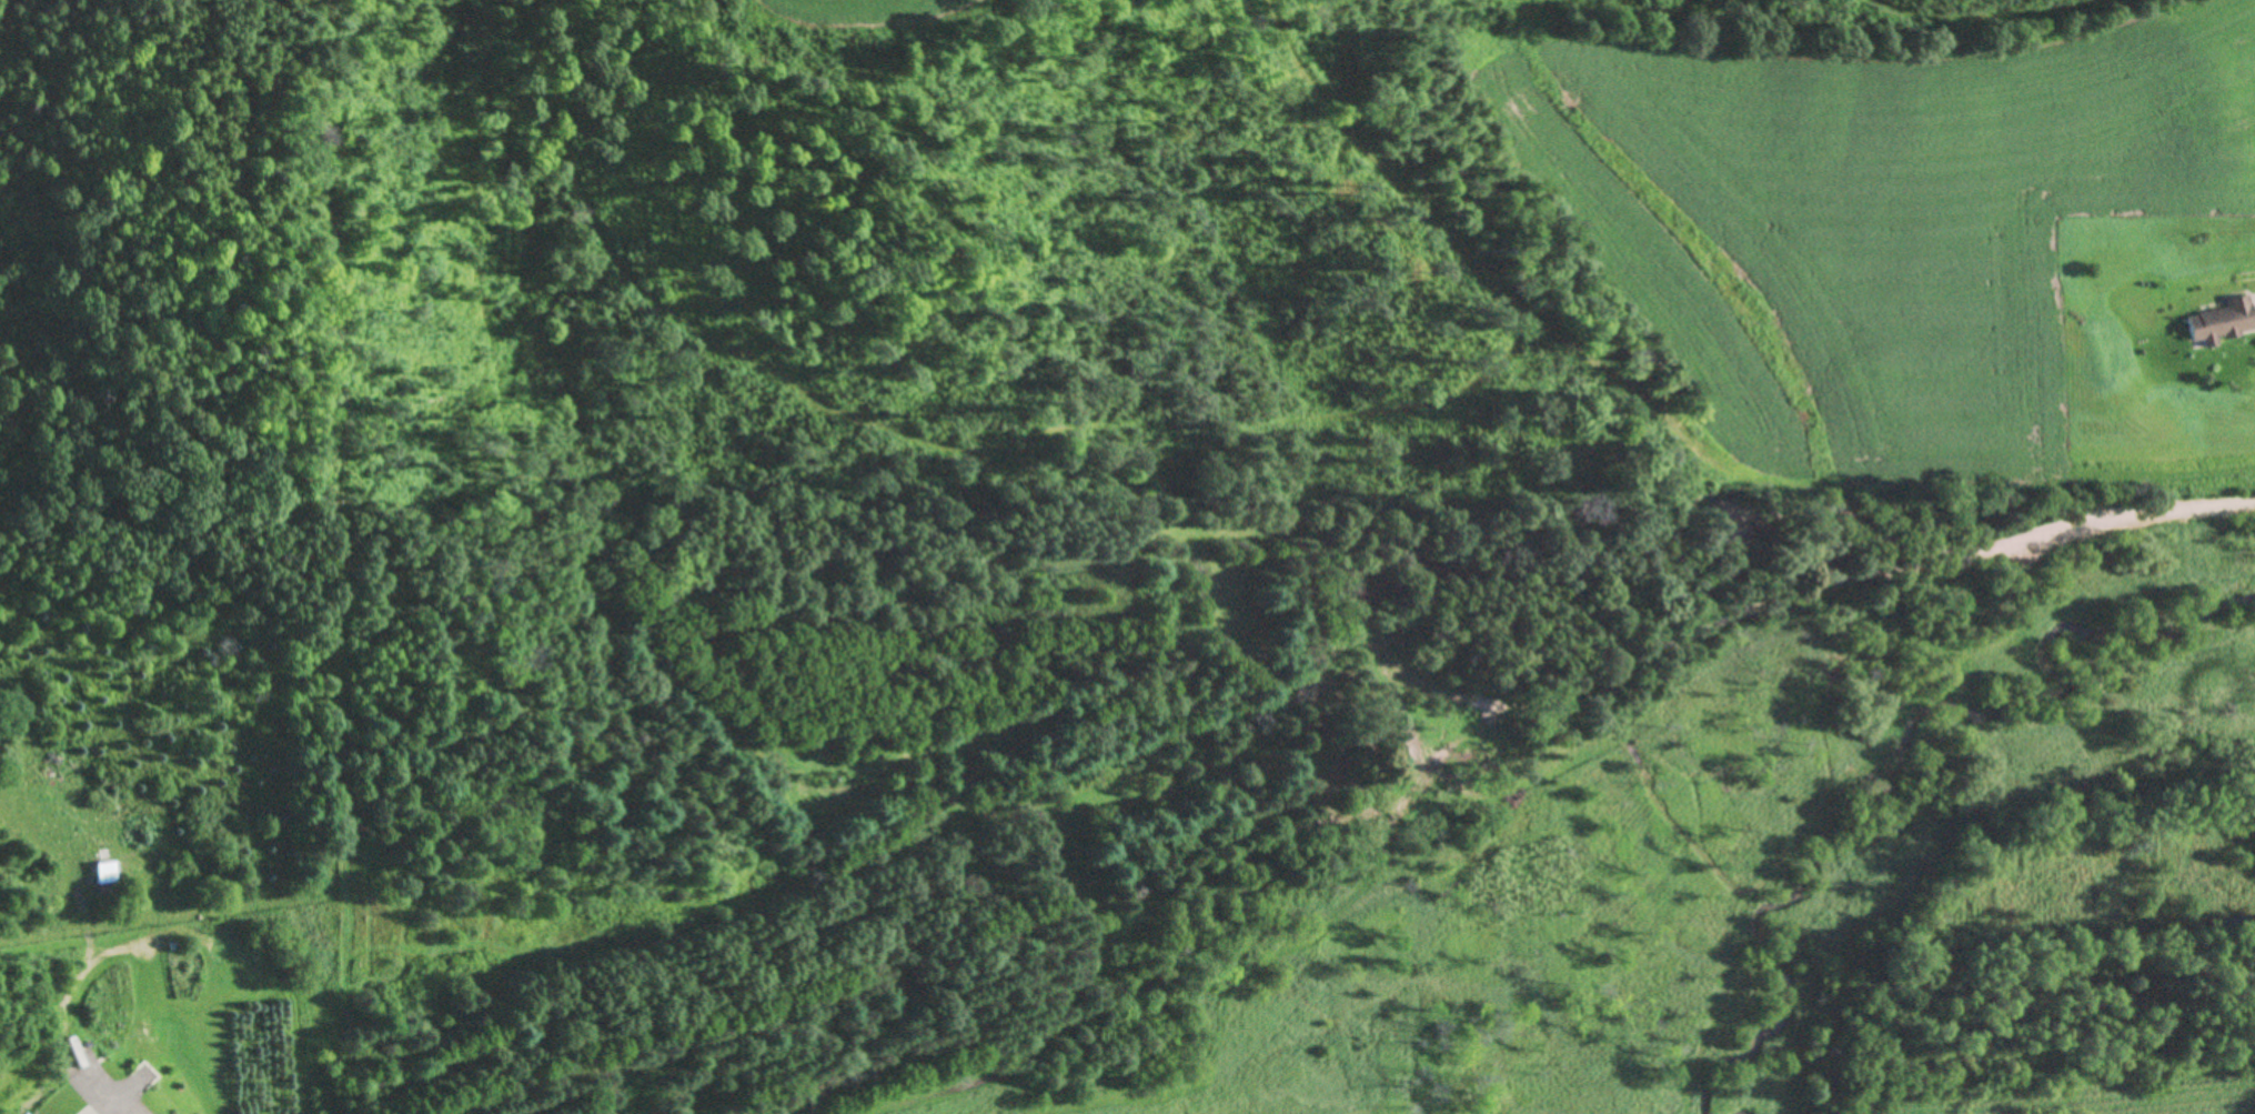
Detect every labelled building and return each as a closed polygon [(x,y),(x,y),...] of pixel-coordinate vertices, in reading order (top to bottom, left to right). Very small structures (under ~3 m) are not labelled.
[(2249,293),(2254,318),(2254,328),(2193,342),(2187,317),(2228,307),(2226,299),(2249,293)] [(285,927),(280,918),(272,923),(277,931),(285,927)]
